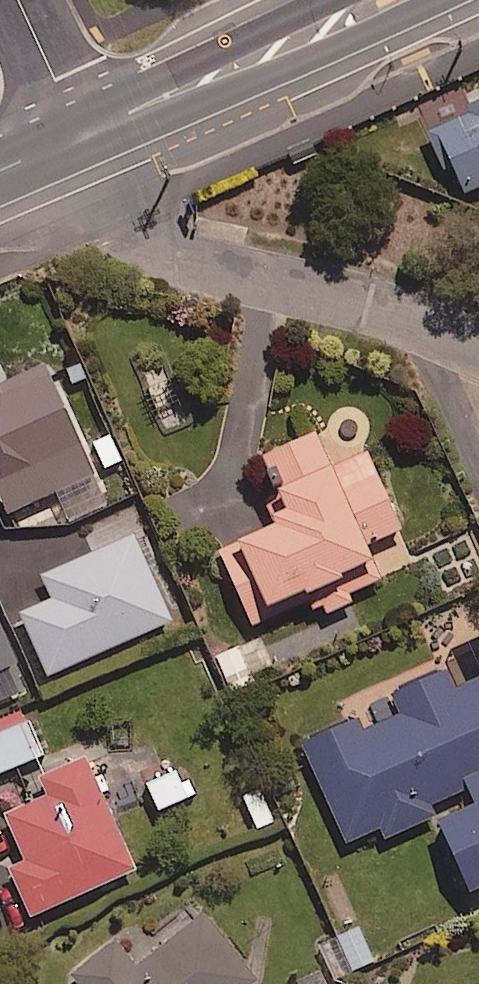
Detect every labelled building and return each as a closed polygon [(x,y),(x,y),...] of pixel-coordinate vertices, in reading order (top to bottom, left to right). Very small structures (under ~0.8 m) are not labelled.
[(427,130),(444,169),(452,166),(463,191),(478,184),(478,99),(468,104),(471,111),(427,130)] [(47,365),(0,385),(0,501),(5,513),(94,476),(47,365)] [(314,596),(324,615),(356,600),(352,592),(383,578),(366,543),(402,526),(367,452),(332,468),(314,430),(262,455),(279,491),(264,498),(275,522),(218,548),(254,624),(314,596)] [(171,619),(134,534),(43,573),(54,597),(22,611),(49,673),(171,619)] [(12,662),(0,635),(0,668),(12,662)] [(217,654),(230,690),(256,681),(253,673),(271,666),(261,638),(217,654)] [(400,713),(362,729),(356,716),(303,739),(347,842),(378,829),(382,838),(437,814),(469,889),(478,885),(478,678),(452,689),(444,669),(391,691),(400,713)] [(26,722),(0,732),(0,771),(40,755),(26,722)] [(134,869),(85,756),(27,781),(35,800),(5,813),(25,859),(9,866),(29,914),(134,869)] [(198,909),(132,961),(115,940),(73,973),(81,983),(250,983),(255,980),(198,909)] [(374,960),(358,927),(319,945),(334,979),(374,960)]
